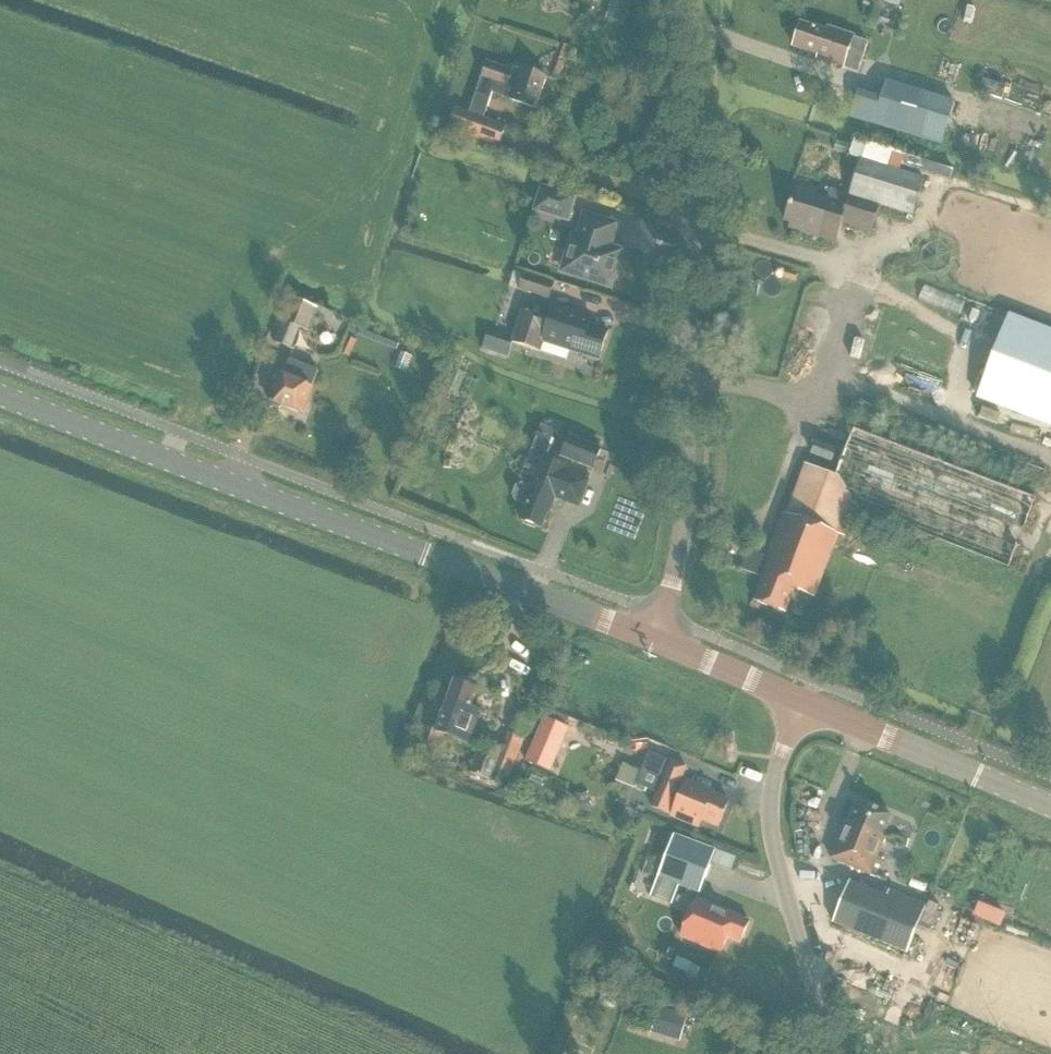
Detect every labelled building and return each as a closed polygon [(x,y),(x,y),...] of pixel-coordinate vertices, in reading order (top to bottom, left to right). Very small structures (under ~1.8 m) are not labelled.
[(907,0),(889,0),(880,28),(896,33),(907,0)] [(827,32),(801,23),(794,45),(820,54),(819,58),(859,72),(869,41),(829,28),(827,32)] [(487,61),(475,97),(490,102),(493,93),(536,107),(547,76),(523,67),(523,69),(514,67),(513,70),(487,61)] [(896,130),(909,88),(876,78),(871,94),(857,90),(850,116),(896,130)] [(909,88),(896,130),(942,144),(955,102),(909,87),(909,88)] [(506,126),(456,109),(449,129),(499,146),(506,126)] [(952,179),(956,169),(907,154),(904,164),(952,179)] [(913,215),(925,177),(862,158),(851,193),(842,220),(871,229),(879,204),(913,215)] [(535,210),(566,220),(573,195),(542,186),(535,210)] [(842,220),(851,193),(831,187),(828,198),(796,188),(786,220),(792,222),(790,228),(819,237),(825,217),(838,221),(841,223),(842,220)] [(614,245),(621,222),(583,210),(576,232),(572,231),(559,273),(613,290),(626,249),(614,245)] [(549,299),(554,283),(515,271),(510,286),(519,289),(519,290),(549,299)] [(309,331),(318,307),(293,297),(275,341),(293,349),(301,328),(309,331)] [(591,325),(594,317),(554,305),(550,319),(522,310),(512,340),(541,350),(544,343),(599,360),(609,330),(591,325)] [(1008,313),(976,397),(1050,425),(1050,329),(1008,313)] [(348,356),(359,334),(355,332),(344,354),(348,356)] [(283,375),(280,374),(270,400),(302,413),(319,371),(289,359),(283,375)] [(1009,566),(1046,470),(864,401),(836,475),(806,464),(787,513),(785,513),(768,556),(749,549),(742,569),(764,577),(755,600),(786,612),(795,589),(814,596),(838,533),(848,537),(851,528),(931,558),(938,538),(1009,566)] [(547,453),(556,430),(541,424),(533,447),(547,453)] [(560,457),(593,470),(602,448),(569,435),(560,457)] [(832,461),(837,450),(817,442),(813,453),(832,461)] [(579,507),(590,480),(567,471),(569,467),(544,457),(539,470),(532,486),(523,482),(521,487),(516,485),(513,495),(517,497),(515,501),(527,506),(521,519),(541,527),(548,511),(550,512),(555,498),(579,507)] [(470,744),(482,710),(471,706),(478,688),(454,680),(435,732),(433,731),(430,740),(447,747),(450,737),(470,744)] [(523,740),(530,724),(514,718),(507,733),(509,734),(523,740)] [(545,720),(527,760),(540,766),(544,759),(545,759),(552,743),(547,741),(555,724),(545,720)] [(601,749),(622,759),(628,746),(607,737),(606,739),(590,732),(587,740),(602,747),(601,749)] [(507,784),(523,740),(509,734),(493,779),(507,784)] [(492,779),(501,753),(484,747),(475,772),(492,779)] [(670,760),(649,752),(636,784),(657,793),(651,807),(671,815),(670,817),(699,828),(702,822),(719,829),(731,799),(715,793),(716,791),(684,778),(689,765),(671,758),(670,760)] [(830,859),(871,876),(887,838),(883,837),(892,815),(858,801),(849,822),(845,821),(830,859)] [(674,836),(658,877),(700,892),(715,852),(674,836)] [(889,896),(850,880),(833,923),(909,953),(928,904),(891,889),(889,896)] [(996,927),(1003,913),(975,899),(968,913),(996,927)] [(720,909),(711,905),(703,925),(710,928),(704,940),(721,948),(726,936),(741,942),(750,921),(720,908),(720,909)] [(675,1039),(682,1018),(684,1013),(660,1006),(658,1010),(651,1031),(675,1039)]
